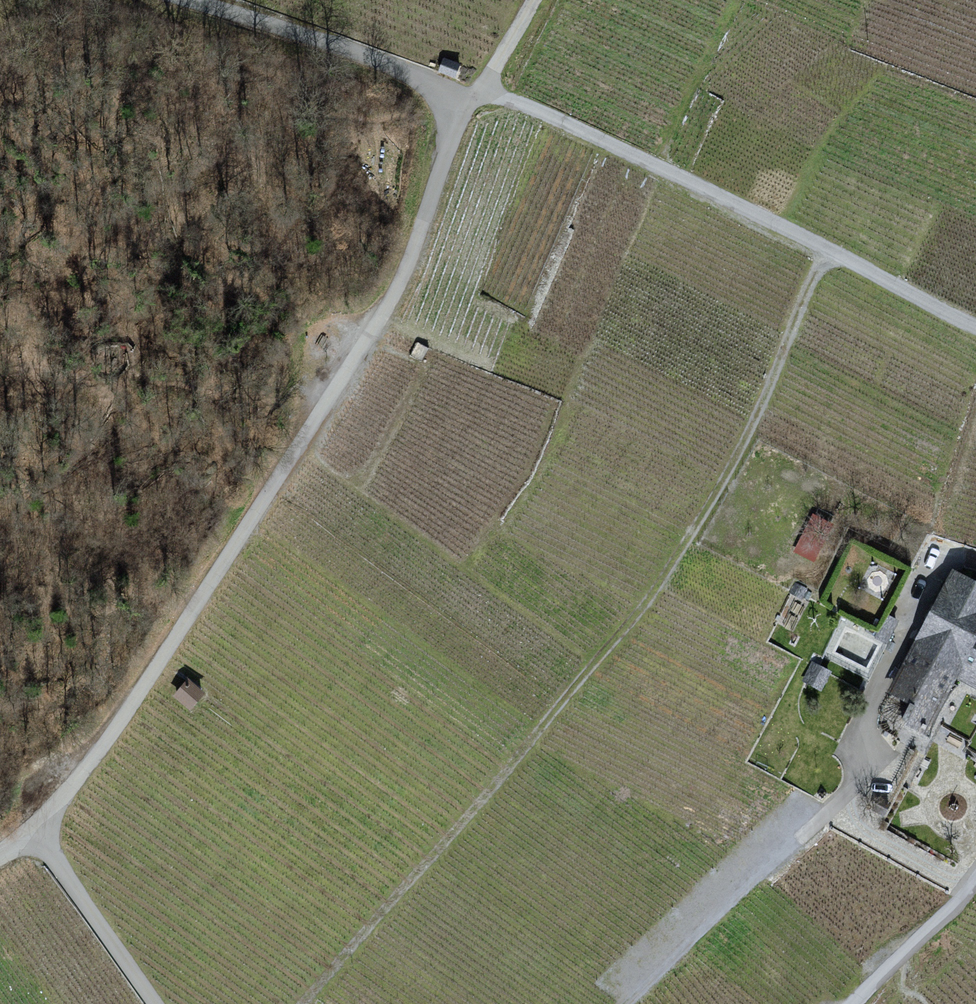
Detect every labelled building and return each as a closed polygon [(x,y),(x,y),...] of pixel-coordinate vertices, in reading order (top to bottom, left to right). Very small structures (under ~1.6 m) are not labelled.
[(951,573),(888,695),(912,708),(899,732),(930,748),(959,691),(975,699),(975,586),(951,573)] [(188,676),(176,693),(194,706),(206,689),(188,676)]
